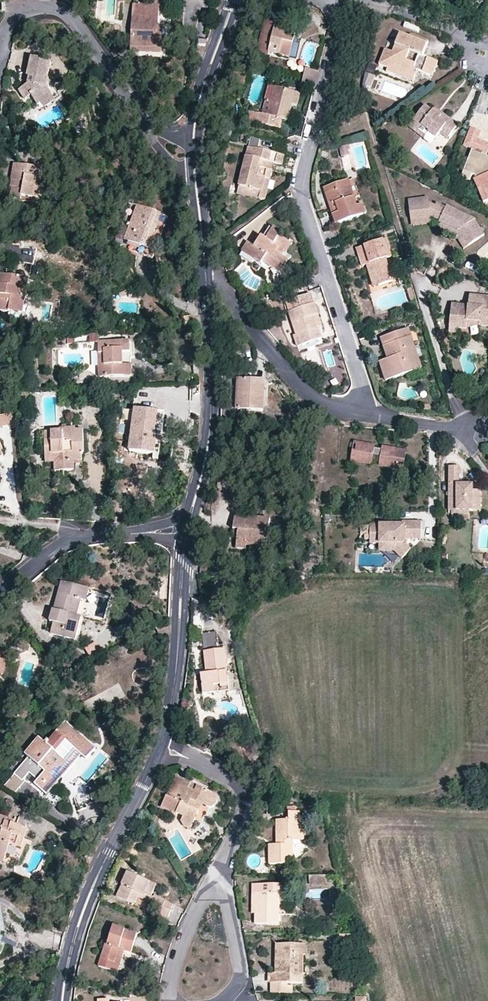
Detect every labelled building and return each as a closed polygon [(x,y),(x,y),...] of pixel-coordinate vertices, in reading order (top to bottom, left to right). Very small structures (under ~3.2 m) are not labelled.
[(156,29),(157,7),(133,6),(131,46),(160,48),(161,37),(156,37),(156,29)] [(298,42),(301,30),(297,29),(296,28),(283,25),(284,23),(265,20),(257,54),(268,56),(269,53),(290,57),(294,41),(298,42)] [(433,74),(438,62),(423,56),(429,41),(412,35),(410,38),(400,35),(392,52),(384,50),(379,64),(387,68),(386,71),(397,76),(398,72),(414,78),(416,75),(417,72),(418,73),(423,74),(424,70),(433,74)] [(295,58),(298,42),(294,41),(290,57),(295,58)] [(160,54),(160,48),(131,46),(130,53),(160,54)] [(48,79),(51,62),(32,58),(28,76),(29,76),(28,84),(18,91),(25,99),(31,95),(38,105),(42,103),(52,95),(48,89),(50,80),(48,79)] [(245,76),(246,72),(232,68),(231,73),(245,76)] [(318,73),(307,71),(305,77),(317,80),(319,73),(318,73)] [(413,82),(414,78),(398,72),(397,76),(413,82)] [(243,85),(245,76),(231,73),(229,82),(243,85)] [(317,80),(305,77),(303,86),(314,88),(317,80)] [(372,89),(375,81),(369,79),(366,87),(372,89)] [(269,85),(261,114),(267,115),(275,87),(269,85)] [(293,105),(296,91),(275,87),(267,115),(261,114),(259,113),(256,123),(280,129),(283,120),(289,121),(293,105)] [(301,93),(296,91),(293,105),(298,106),(301,93)] [(55,100),(52,95),(42,103),(45,107),(55,100)] [(458,126),(451,120),(447,125),(440,120),(442,117),(435,111),(427,105),(413,124),(421,129),(423,127),(429,132),(428,134),(437,140),(442,135),(448,139),(458,126)] [(436,108),(435,111),(442,117),(440,120),(447,125),(451,120),(436,108)] [(418,133),(421,129),(413,124),(411,127),(418,133)] [(487,155),(487,143),(478,140),(482,131),(472,127),(466,146),(473,149),(477,150),(480,151),(483,152),(485,153),(486,154),(487,155)] [(352,156),(350,147),(341,150),(344,163),(351,162),(350,156),(352,156)] [(282,165),(284,156),(248,148),(239,187),(262,192),(265,179),(270,180),(272,171),(265,169),(259,167),(260,161),(267,162),(282,165)] [(473,149),(465,170),(478,175),(479,178),(476,180),(485,201),(487,200),(487,155),(486,154),(485,153),(483,152),(480,151),(477,150),(473,149)] [(40,186),(43,169),(14,164),(11,180),(12,180),(17,181),(16,189),(12,189),(11,198),(22,200),(23,196),(33,198),(35,185),(40,186)] [(265,200),(270,180),(265,179),(262,192),(239,187),(238,194),(265,200)] [(355,179),(349,181),(355,198),(360,196),(355,179)] [(355,198),(349,181),(333,186),(335,191),(329,193),(332,205),(336,204),(339,213),(335,214),(339,224),(361,217),(358,207),(355,198)] [(336,225),(339,224),(335,214),(339,213),(336,204),(332,205),(329,193),(335,191),(333,186),(324,189),(336,225)] [(410,201),(413,221),(432,218),(432,217),(434,213),(443,217),(441,222),(441,223),(458,231),(468,245),(476,240),(485,235),(476,220),(448,207),(447,208),(438,203),(437,206),(431,203),(430,198),(410,201)] [(124,239),(129,241),(148,248),(161,214),(137,205),(124,239)] [(364,205),(358,207),(361,217),(367,215),(364,205)] [(432,217),(441,222),(443,217),(434,213),(432,217)] [(168,216),(161,214),(148,248),(129,241),(126,247),(152,257),(168,216)] [(433,223),(432,218),(413,221),(414,227),(433,223)] [(463,248),(468,245),(458,231),(441,223),(438,229),(456,237),(463,248)] [(286,236),(274,228),(273,230),(270,228),(264,237),(262,236),(255,247),(248,242),(243,248),(263,262),(270,267),(275,260),(280,264),(285,257),(282,256),(280,254),(282,250),(284,252),(291,243),(284,238),(286,236)] [(364,267),(367,266),(370,265),(371,269),(373,269),(378,286),(393,282),(387,260),(393,258),(387,240),(358,249),(364,267)] [(293,244),(291,243),(284,252),(287,254),(293,244)] [(261,265),(263,262),(243,248),(241,251),(261,265)] [(289,260),(285,257),(280,264),(275,260),(270,267),(280,274),(289,260)] [(374,287),(378,286),(373,269),(371,269),(370,265),(367,266),(374,287)] [(29,280),(1,274),(0,279),(0,310),(9,312),(10,305),(24,307),(29,280)] [(318,314),(311,294),(286,302),(297,335),(296,336),(299,336),(302,346),(322,339),(319,329),(315,315),(318,314)] [(463,306),(463,309),(458,308),(459,306),(451,305),(449,328),(458,329),(462,330),(466,330),(467,323),(478,324),(478,328),(487,329),(487,298),(469,296),(468,306),(463,306)] [(23,315),(24,307),(10,305),(9,312),(23,315)] [(416,347),(410,328),(381,339),(389,360),(380,363),(386,381),(420,370),(413,349),(416,347)] [(90,343),(99,343),(98,335),(90,335),(90,343)] [(136,357),(136,340),(100,341),(101,376),(132,375),(132,357),(136,357)] [(420,346),(416,347),(413,349),(420,370),(424,369),(420,358),(424,357),(420,346)] [(241,380),(240,410),(263,411),(265,384),(255,384),(255,380),(241,380)] [(162,440),(166,413),(136,409),(130,449),(155,454),(158,443),(155,442),(156,438),(162,440)] [(130,424),(132,411),(125,410),(124,423),(130,424)] [(0,415),(0,427),(11,426),(11,415),(0,415)] [(46,431),(46,452),(63,452),(64,470),(76,470),(76,467),(76,464),(84,463),(83,453),(85,453),(84,430),(77,430),(77,427),(57,428),(57,431),(46,431)] [(159,460),(162,440),(156,438),(155,442),(158,443),(155,454),(130,449),(129,455),(159,460)] [(361,445),(375,448),(375,446),(354,442),(351,460),(372,464),(372,462),(359,459),(361,445)] [(375,448),(361,445),(359,459),(372,462),(373,456),(380,457),(379,463),(396,466),(398,459),(405,460),(407,452),(382,447),(382,449),(375,448)] [(56,471),(64,470),(63,452),(46,452),(47,463),(55,462),(56,471)] [(396,466),(379,463),(379,466),(403,470),(405,460),(398,459),(396,466)] [(473,489),(459,489),(460,471),(449,471),(449,515),(452,515),(470,516),(473,516),(473,512),(481,512),(481,503),(481,495),(473,495),(473,489)] [(233,480),(217,479),(217,487),(233,488),(233,480)] [(237,531),(236,538),(234,546),(245,548),(245,544),(265,547),(268,521),(233,516),(231,530),(237,531)] [(405,526),(401,526),(394,526),(371,525),(371,535),(366,535),(366,540),(371,540),(371,543),(380,543),(395,544),(395,551),(403,558),(412,549),(406,543),(406,540),(406,532),(422,532),(422,523),(405,523),(405,526)] [(77,586),(61,582),(54,611),(53,610),(52,613),(50,621),(50,622),(54,624),(51,635),(76,641),(82,617),(78,616),(82,598),(75,596),(77,586)] [(89,589),(77,586),(75,596),(82,598),(78,616),(82,617),(89,589)] [(44,619),(50,621),(52,613),(46,611),(44,619)] [(219,684),(228,683),(225,649),(216,650),(216,646),(219,646),(219,645),(218,632),(202,633),(206,669),(209,669),(210,674),(206,675),(201,675),(203,693),(220,691),(219,684)] [(30,646),(19,643),(17,648),(28,652),(30,646)] [(46,793),(61,776),(54,770),(74,747),(80,753),(86,758),(94,749),(64,722),(55,732),(57,733),(51,740),(49,739),(45,743),(40,738),(25,755),(28,758),(24,762),(41,777),(39,779),(35,783),(46,793)] [(200,752),(204,753),(209,742),(202,739),(195,743),(192,748),(200,752)] [(80,753),(74,747),(54,770),(61,776),(73,762),(78,756),(80,753)] [(39,779),(41,777),(24,762),(5,784),(15,791),(26,779),(24,778),(30,771),(39,779)] [(185,827),(191,829),(199,812),(195,810),(199,803),(202,805),(209,808),(211,808),(214,808),(215,806),(217,804),(217,801),(217,798),(216,796),(214,794),(209,792),(176,777),(162,808),(177,815),(177,813),(184,817),(182,821),(185,827)] [(88,787),(73,792),(79,811),(87,808),(86,805),(94,803),(88,787)] [(293,841),(300,841),(300,830),(304,830),(304,820),(300,820),(300,813),(296,813),(289,813),(289,820),(276,821),(276,841),(280,841),(279,846),(276,845),(269,846),(269,864),(285,864),(285,858),(293,858),(293,841)] [(0,815),(0,860),(4,861),(10,844),(12,837),(21,840),(24,828),(13,824),(7,822),(8,818),(0,815)] [(28,830),(24,828),(21,840),(12,837),(10,844),(22,848),(28,830)] [(117,897),(135,905),(138,898),(143,901),(143,898),(150,901),(151,897),(156,886),(128,873),(117,897)] [(255,924),(280,924),(280,909),(276,909),(277,894),(280,894),(280,885),(252,885),(252,901),(255,901),(255,914),(255,924)] [(155,898),(152,905),(148,913),(167,920),(171,911),(163,908),(166,901),(155,897),(155,898)] [(121,946),(133,950),(138,933),(114,927),(109,946),(106,945),(100,967),(113,971),(121,946)] [(352,935),(340,935),(339,944),(354,944),(352,935)] [(272,983),(287,983),(303,984),(303,974),(299,974),(299,956),(303,956),(305,956),(305,945),(276,945),(275,963),(281,964),(281,967),(279,966),(278,974),(275,974),(272,974),(272,983)] [(125,952),(132,954),(133,950),(121,946),(113,971),(118,972),(125,952)] [(287,983),(272,983),(271,994),(292,995),(292,987),(287,987),(287,983)]
